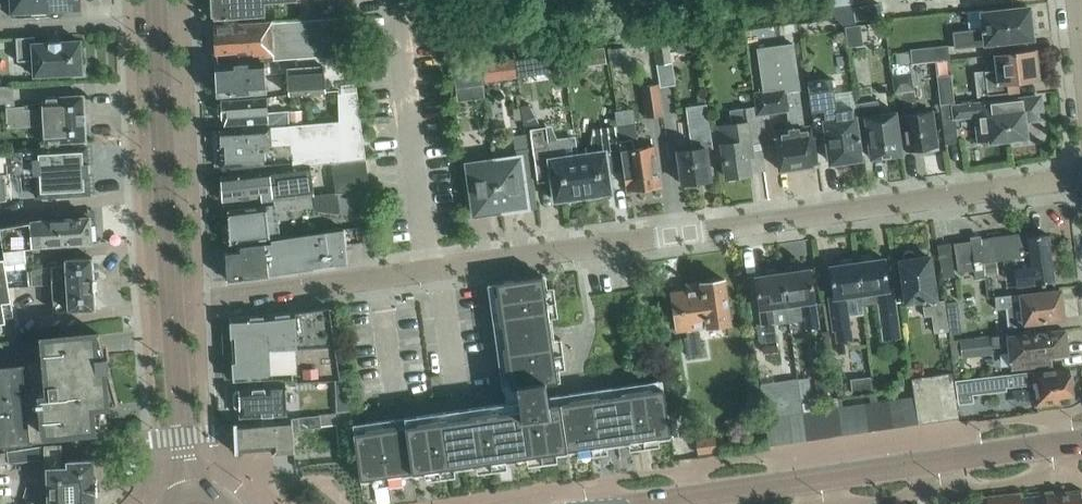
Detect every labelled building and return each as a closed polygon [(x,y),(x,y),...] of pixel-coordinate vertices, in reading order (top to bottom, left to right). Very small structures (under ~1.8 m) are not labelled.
[(16,17),(58,15),(60,13),(62,12),(64,9),(64,7),(81,6),(80,0),(15,0),(16,17)] [(335,16),(333,0),(213,0),(213,18),(265,15),(264,2),(296,0),(296,2),(299,1),(300,18),(335,16)] [(882,17),(880,3),(853,6),(855,21),(882,17)] [(1029,7),(982,12),(964,14),(966,30),(953,31),(955,47),(986,44),(986,42),(1032,37),(1029,7)] [(273,21),(214,25),(215,51),(237,50),(237,53),(253,52),(253,56),(273,54),(273,59),(283,58),(287,58),(298,57),(349,54),(352,53),(350,36),(339,37),(338,17),(273,22),(273,21)] [(863,44),(860,24),(844,27),(847,47),(863,44)] [(932,46),(930,33),(915,35),(917,48),(932,46)] [(75,75),(85,75),(84,64),(82,64),(80,40),(35,42),(35,36),(16,37),(17,61),(33,60),(34,75),(74,73),(75,75)] [(692,49),(690,37),(673,39),(675,51),(692,49)] [(676,84),(672,61),(671,61),(668,40),(653,42),(660,87),(676,84)] [(754,92),(756,106),(757,114),(787,110),(789,120),(786,121),(787,128),(774,129),(780,169),(799,166),(799,168),(816,166),(815,164),(818,163),(812,124),(804,125),(798,89),(800,89),(793,43),(757,48),(763,90),(754,92)] [(950,58),(948,44),(932,46),(917,48),(910,49),(910,50),(895,52),(896,63),(893,64),(893,65),(909,63),(910,64),(950,58)] [(607,65),(605,48),(590,50),(593,67),(607,65)] [(1037,79),(1033,49),(994,54),(996,69),(975,72),(978,95),(1015,91),(1014,82),(1037,79)] [(554,73),(552,53),(515,58),(518,77),(554,73)] [(273,59),(216,63),(217,94),(265,90),(264,73),(287,71),(289,93),(321,90),(319,61),(287,64),(287,58),(283,58),(273,59)] [(514,58),(498,60),(500,79),(516,77),(514,58)] [(479,63),(453,66),(456,87),(482,83),(479,63)] [(916,112),(911,72),(910,64),(909,63),(893,65),(891,65),(895,99),(901,98),(903,114),(901,115),(903,133),(905,132),(908,150),(920,149),(922,151),(931,149),(933,147),(936,147),(931,110),(916,112)] [(857,136),(854,117),(853,108),(836,110),(832,78),(807,81),(811,111),(823,110),(831,161),(844,159),(846,162),(856,160),(857,157),(860,157),(857,139),(859,138),(859,135),(857,136)] [(663,115),(659,83),(641,85),(645,118),(663,115)] [(939,87),(941,103),(967,100),(966,94),(953,96),(952,85),(939,87)] [(86,140),(83,95),(43,97),(44,109),(24,110),(24,106),(14,106),(13,86),(0,86),(0,102),(6,102),(8,126),(45,124),(46,142),(86,140)] [(365,158),(357,90),(356,87),(337,89),(339,121),(302,124),(290,125),(289,125),(267,126),(219,129),(221,166),(265,163),(265,162),(292,161),(293,167),(339,161),(365,158)] [(267,112),(266,97),(222,99),(222,101),(218,104),(219,114),(222,116),(222,118),(224,118),(224,124),(267,121),(267,126),(289,125),(288,111),(267,112)] [(1024,119),(1041,117),(1039,97),(989,103),(989,100),(967,102),(967,100),(941,103),(945,141),(958,139),(955,117),(977,114),(980,141),(984,141),(988,141),(992,140),(1026,136),(1024,119)] [(898,152),(902,151),(896,111),(880,113),(878,100),(855,103),(856,117),(864,116),(870,156),(887,154),(889,155),(896,154),(898,152)] [(712,147),(710,129),(706,103),(686,106),(692,149),(678,151),(682,183),(684,183),(684,185),(695,183),(695,181),(710,179),(706,148),(712,147)] [(524,128),(524,129),(529,128),(540,126),(529,104),(520,105),(524,128)] [(753,155),(751,139),(750,133),(760,132),(757,114),(756,106),(730,110),(731,120),(731,122),(711,125),(716,160),(724,159),(727,176),(730,176),(730,178),(740,177),(740,174),(750,173),(748,156),(753,155)] [(654,145),(639,147),(634,108),(615,110),(623,166),(626,191),(659,186),(654,145)] [(290,125),(302,124),(301,110),(288,111),(289,125),(290,125)] [(583,195),(577,154),(578,154),(575,135),(557,138),(551,125),(540,126),(529,128),(537,181),(552,179),(555,199),(566,198),(566,201),(582,199),(581,196),(583,195)] [(590,153),(578,154),(577,154),(583,195),(585,195),(585,198),(601,196),(600,193),(611,192),(608,172),(623,170),(616,125),(605,126),(606,132),(596,134),(590,153)] [(535,203),(528,150),(526,133),(525,133),(524,129),(518,129),(519,135),(513,135),(515,152),(493,155),(501,210),(516,208),(516,206),(535,203)] [(85,146),(15,151),(16,167),(35,166),(36,196),(89,193),(88,176),(89,176),(89,173),(88,174),(88,164),(88,162),(87,162),(87,146),(85,146)] [(5,198),(3,168),(12,167),(11,151),(0,151),(0,198),(5,198)] [(501,210),(493,155),(460,160),(468,212),(486,210),(487,213),(501,210)] [(369,188),(365,158),(339,161),(342,185),(316,189),(313,195),(369,188)] [(262,200),(313,194),(312,177),(270,182),(269,170),(222,175),(223,200),(262,195),(262,200)] [(275,210),(314,206),(315,210),(347,214),(348,206),(371,203),(369,188),(313,195),(274,200),(275,204),(228,210),(229,221),(224,224),(225,239),(230,241),(278,235),(275,210)] [(26,263),(25,247),(44,245),(91,242),(89,216),(42,219),(0,226),(9,285),(28,284),(26,263)] [(362,241),(375,240),(374,227),(361,228),(362,241)] [(240,251),(226,252),(227,279),(268,274),(347,263),(343,229),(271,239),(272,242),(240,246),(240,251)] [(1054,280),(1048,233),(1017,238),(1018,239),(1017,239),(1019,254),(1015,254),(1015,255),(1017,267),(1014,268),(1016,285),(1020,284),(1021,293),(1038,290),(1046,289),(1045,281),(1054,280)] [(1018,239),(1017,238),(1017,234),(981,240),(980,239),(971,240),(971,241),(954,243),(958,272),(974,270),(984,268),(983,259),(993,258),(1015,254),(1019,254),(1017,239),(1018,239)] [(955,276),(950,244),(938,246),(943,278),(955,276)] [(936,303),(931,263),(929,256),(915,258),(915,255),(913,252),(910,249),(906,250),(903,253),(902,257),(903,260),(900,260),(906,301),(922,299),(924,316),(932,315),(934,332),(948,330),(944,302),(936,303)] [(895,287),(888,288),(884,258),(872,259),(872,255),(860,256),(861,261),(857,261),(861,294),(877,291),(884,339),(902,337),(895,287)] [(0,257),(0,321),(5,320),(2,301),(11,300),(4,257),(0,257)] [(95,307),(92,263),(92,257),(66,258),(66,264),(52,265),(32,270),(32,284),(53,283),(54,309),(95,307)] [(861,294),(857,261),(852,262),(852,258),(840,259),(841,264),(830,265),(834,296),(829,297),(833,330),(836,329),(837,341),(852,339),(851,327),(850,327),(848,315),(863,313),(861,294)] [(995,271),(993,258),(983,259),(984,268),(985,272),(995,271)] [(787,271),(782,272),(789,319),(805,317),(806,329),(818,327),(810,268),(799,270),(798,265),(787,267),(787,271)] [(777,349),(771,306),(787,304),(789,319),(782,272),(778,273),(777,268),(766,270),(766,274),(755,276),(761,323),(756,324),(759,340),(761,340),(762,351),(777,349)] [(975,278),(985,277),(985,272),(984,268),(974,270),(975,278)] [(658,436),(670,434),(662,379),(547,396),(545,383),(558,381),(556,369),(565,367),(561,338),(552,339),(549,317),(558,316),(553,286),(544,287),(542,275),(487,283),(503,388),(504,388),(506,402),(353,424),(354,432),(353,432),(360,479),(372,477),(374,486),(403,482),(402,473),(424,469),(425,479),(455,474),(454,465),(476,462),(477,471),(507,467),(505,458),(528,455),(529,464),(557,460),(556,451),(578,447),(579,457),(608,453),(606,443),(628,440),(630,449),(659,445),(658,436)] [(724,278),(718,279),(716,278),(713,278),(711,278),(709,279),(707,281),(693,283),(694,289),(671,292),(677,330),(687,328),(688,337),(685,337),(688,355),(702,353),(698,327),(730,322),(730,319),(733,316),(732,307),(728,305),(724,278)] [(996,296),(997,308),(1007,307),(1010,329),(1063,322),(1059,289),(1039,292),(1038,290),(1021,293),(996,296)] [(959,317),(957,300),(945,302),(947,318),(959,317)] [(297,376),(297,380),(340,377),(329,306),(294,311),(268,314),(229,316),(233,380),(297,376)] [(1020,332),(994,335),(979,337),(981,347),(1014,344),(1013,341),(1020,340),(1021,348),(1015,348),(1016,363),(1023,362),(1023,366),(1050,363),(1049,356),(1068,354),(1065,329),(1020,334),(1020,332)] [(107,355),(105,355),(99,332),(43,338),(46,361),(0,365),(0,446),(109,435),(106,404),(117,403),(109,371),(107,355)] [(828,334),(817,335),(819,352),(830,351),(828,334)] [(979,351),(977,337),(960,339),(961,353),(979,351)] [(818,392),(833,390),(830,363),(815,364),(818,392)] [(1057,395),(1072,393),(1069,369),(1055,370),(1055,369),(1034,372),(1034,370),(1011,373),(1013,386),(1028,384),(1028,381),(1034,381),(1037,403),(1058,401),(1057,395)] [(952,372),(939,374),(945,417),(958,415),(952,372)] [(945,417),(939,374),(925,376),(931,419),(945,417)] [(1005,388),(1003,375),(971,378),(972,391),(1005,388)] [(851,378),(852,393),(872,392),(870,376),(851,378)] [(931,419),(925,376),(911,378),(914,396),(918,421),(931,419)] [(804,412),(801,395),(798,377),(760,383),(765,418),(778,416),(790,414),(804,412)] [(287,417),(305,415),(304,404),(286,406),(285,380),(266,382),(266,387),(238,389),(233,394),(234,405),(238,408),(240,408),(240,416),(286,413),(287,417)] [(839,407),(837,397),(813,401),(812,393),(801,395),(804,412),(815,410),(827,409),(839,407)] [(918,421),(914,396),(902,398),(905,423),(918,421)] [(336,399),(336,413),(351,413),(350,398),(336,399)] [(905,423),(902,398),(889,400),(893,425),(905,423)] [(893,425),(889,400),(877,402),(880,427),(893,425)] [(880,427),(877,402),(864,403),(867,428),(880,427)] [(867,428),(864,403),(852,405),(856,430),(867,428)] [(843,432),(856,430),(852,405),(839,407),(843,432)] [(839,407),(827,409),(831,434),(843,432),(839,407)] [(831,434),(827,409),(815,410),(819,435),(831,434)] [(819,435),(815,410),(804,412),(808,437),(819,435)] [(808,437),(804,412),(790,414),(794,439),(808,437)] [(336,414),(320,415),(321,426),(336,424),(339,451),(355,450),(351,413),(336,414)] [(299,428),(321,426),(320,415),(320,414),(291,418),(237,422),(237,429),(235,429),(236,451),(272,448),(272,453),(294,451),(292,431),(299,430),(299,428)] [(794,439),(790,414),(778,416),(781,441),(794,439)] [(781,441),(778,416),(765,418),(769,443),(781,441)] [(698,453),(717,450),(715,436),(696,439),(698,453)] [(97,492),(96,479),(94,479),(94,459),(61,460),(60,445),(45,445),(8,451),(9,462),(45,457),(45,468),(47,468),(48,503),(95,503),(95,492),(97,492)] [(1020,496),(987,500),(987,503),(1081,503),(1080,492),(1063,494),(1062,491),(1020,496)]
